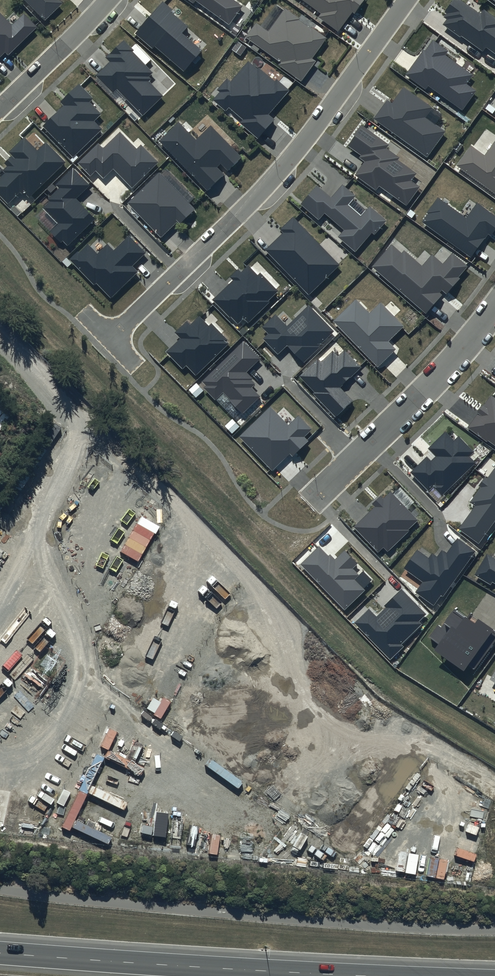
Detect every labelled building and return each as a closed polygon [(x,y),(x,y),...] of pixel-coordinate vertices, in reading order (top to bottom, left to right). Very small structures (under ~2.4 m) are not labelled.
[(45,20),(63,3),(60,0),(26,0),(45,20)] [(193,3),(196,0),(229,25),(242,7),(233,0),(189,0),(193,3)] [(322,13),(318,17),(338,32),(352,12),(355,14),(365,0),(304,0),(322,13)] [(460,0),(454,0),(445,12),(447,13),(443,18),(446,19),(442,25),(460,38),(461,36),(483,51),(485,47),(494,54),(494,18),(483,10),(480,14),(460,0)] [(173,10),(163,1),(135,33),(153,48),(155,46),(184,71),(202,50),(182,33),(188,26),(171,12),(173,10)] [(299,19),(285,9),(269,31),(256,23),(246,37),(280,62),(278,65),(302,82),(316,62),(312,59),(327,38),(311,27),(310,29),(298,20),(299,19)] [(0,13),(0,57),(5,52),(8,56),(38,27),(24,13),(12,25),(0,13)] [(449,51),(433,39),(425,51),(423,50),(405,75),(425,89),(428,86),(462,110),(476,91),(466,84),(472,75),(446,55),(449,51)] [(134,50),(124,40),(106,57),(111,61),(96,76),(113,92),(117,89),(143,115),(162,96),(148,82),(152,79),(149,77),(153,72),(133,52),(134,50)] [(274,81),(248,59),(230,80),(227,78),(216,90),(218,92),(212,100),(226,111),(228,108),(242,120),(239,123),(258,140),(276,119),(271,114),(291,91),(277,79),(274,81)] [(93,99),(78,84),(60,102),(64,106),(43,126),(73,157),(102,129),(95,121),(101,115),(89,102),(93,99)] [(432,108),(403,88),(392,103),(387,99),(374,118),(427,156),(445,131),(425,117),(432,108)] [(195,140),(179,123),(160,141),(207,190),(224,174),(217,167),(221,164),(227,171),(242,157),(210,125),(195,140)] [(389,145),(361,125),(354,135),(355,136),(347,146),(360,155),(359,158),(364,161),(355,175),(376,190),(379,186),(407,206),(420,187),(411,181),(417,173),(398,159),(399,157),(387,148),(389,145)] [(137,149),(120,131),(103,148),(99,143),(78,163),(90,176),(95,171),(103,179),(114,168),(132,188),(159,162),(141,144),(137,149)] [(24,137),(9,152),(12,155),(4,163),(7,166),(3,170),(5,173),(0,177),(0,195),(8,204),(22,190),(29,197),(65,162),(45,141),(37,149),(24,137)] [(484,155),(470,145),(456,165),(494,193),(494,140),(484,155)] [(89,185),(73,169),(56,185),(59,188),(48,199),(50,202),(43,208),(57,223),(49,231),(60,243),(63,241),(67,246),(95,219),(75,199),(89,185)] [(195,210),(159,173),(127,203),(161,238),(177,222),(180,224),(195,210)] [(331,197),(317,184),(300,204),(318,220),(325,212),(345,230),(338,237),(355,252),(371,233),(374,235),(387,221),(370,205),(361,216),(348,205),(356,196),(342,184),(331,197)] [(438,198),(427,212),(428,213),(422,222),(471,258),(488,234),(491,235),(494,230),(494,216),(478,203),(466,218),(438,198)] [(341,265),(294,217),(281,229),(285,232),(267,249),(310,294),(341,265)] [(97,253),(88,244),(79,253),(78,252),(70,259),(94,284),(96,282),(111,298),(138,272),(132,266),(145,253),(129,236),(114,250),(107,244),(97,253)] [(402,253),(391,244),(372,266),(426,313),(442,295),(439,293),(442,290),(446,294),(460,278),(459,277),(468,267),(452,252),(442,264),(432,254),(421,266),(404,251),(402,253)] [(258,275),(248,266),(241,273),(238,269),(230,277),(233,280),(213,300),(229,317),(231,316),(238,323),(243,319),(248,324),(271,302),(269,301),(279,292),(260,273),(258,275)] [(404,326),(381,302),(370,312),(357,299),(333,321),(377,367),(396,349),(388,342),(404,326)] [(335,331),(309,303),(286,325),(275,314),(262,327),(268,334),(263,339),(278,354),(288,345),(304,361),(335,331)] [(197,375),(231,344),(228,341),(229,340),(212,323),(209,326),(200,316),(191,324),(188,321),(176,332),(181,338),(167,352),(183,369),(187,365),(197,375)] [(261,359),(243,341),(202,382),(205,386),(203,388),(216,400),(222,394),(243,414),(261,396),(252,387),(255,384),(251,380),(253,379),(246,373),(261,359)] [(362,367),(344,349),(337,356),(332,350),(321,362),(318,359),(299,377),(315,392),(313,394),(336,417),(353,400),(341,388),(362,367)] [(491,394),(467,427),(487,442),(488,440),(494,445),(494,397),(491,394)] [(288,425),(270,407),(239,436),(272,471),(290,454),(293,457),(309,442),(304,437),(312,430),(298,415),(288,425)] [(454,441),(445,432),(428,449),(435,456),(431,461),(426,456),(410,473),(428,492),(434,486),(443,495),(476,464),(469,457),(474,452),(459,436),(454,441)] [(487,478),(485,477),(479,486),(480,487),(469,503),(474,506),(457,529),(478,544),(494,520),(494,468),(487,478)] [(383,499),(381,496),(372,504),(375,506),(353,527),(378,553),(383,547),(388,552),(410,531),(409,530),(418,521),(390,492),(383,499)] [(475,551),(457,538),(446,554),(441,550),(437,556),(432,553),(429,559),(417,550),(404,569),(422,582),(415,592),(434,605),(441,595),(443,597),(475,551)] [(328,557),(319,547),(301,564),(345,609),(364,590),(354,580),(359,575),(353,569),(359,563),(345,549),(335,559),(331,554),(328,557)] [(487,554),(474,575),(491,585),(492,582),(494,584),(494,558),(487,554)] [(426,614),(401,589),(384,606),(385,607),(376,616),(369,609),(354,623),(390,659),(403,647),(401,644),(421,624),(419,621),(426,614)] [(456,611),(443,629),(438,625),(429,637),(439,644),(434,651),(464,673),(468,666),(474,671),(494,642),(494,631),(478,619),(474,625),(456,611)]
